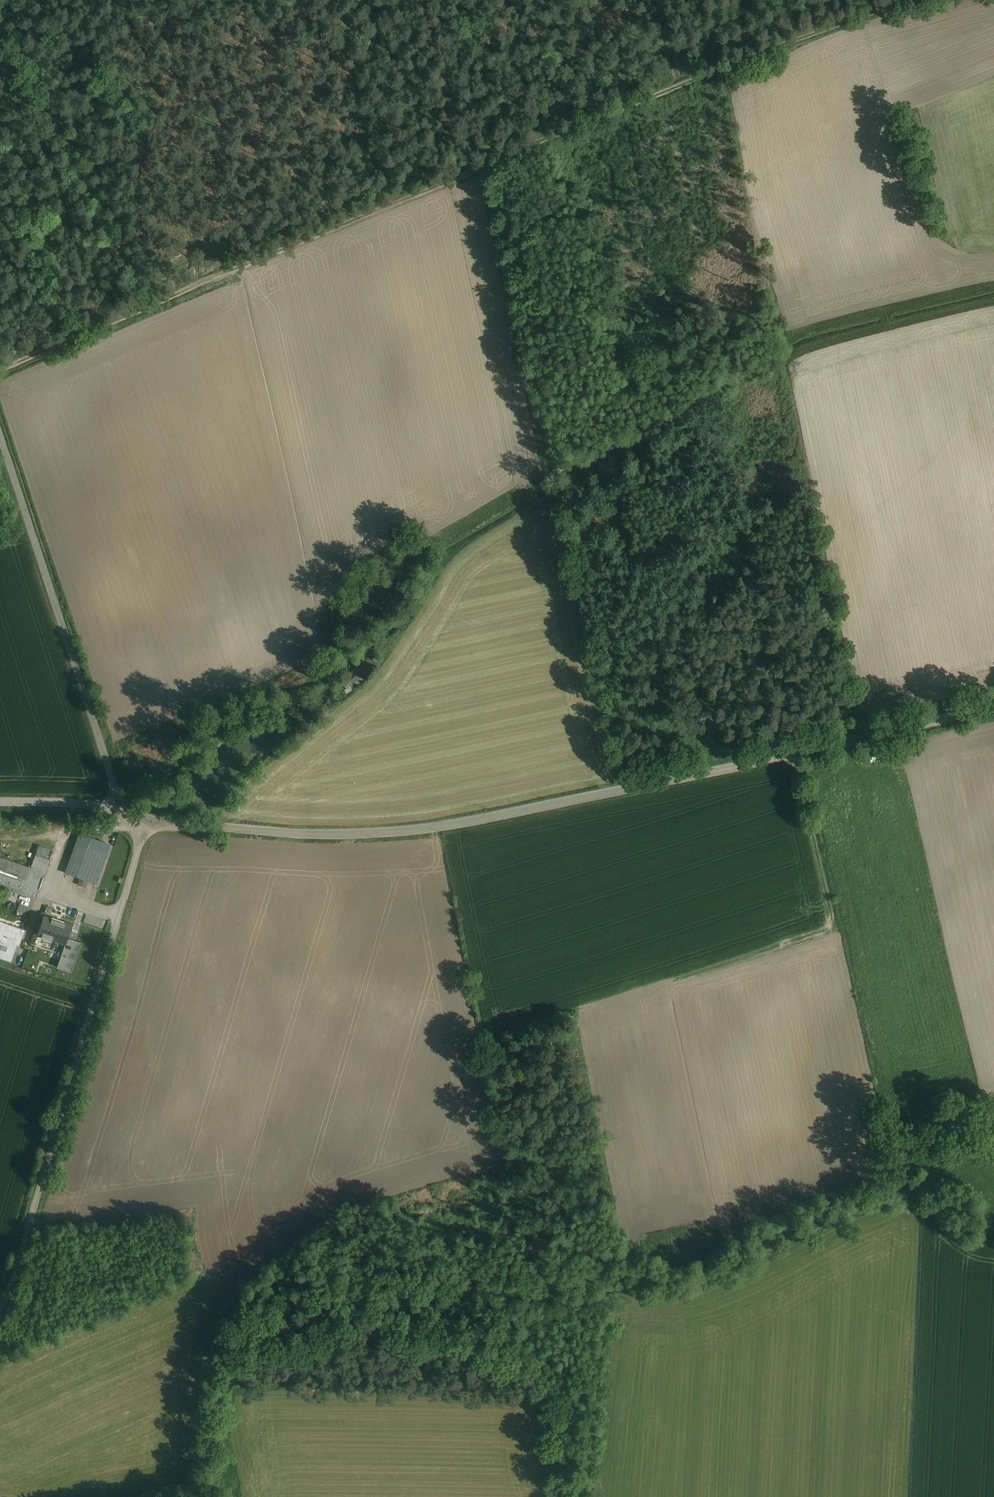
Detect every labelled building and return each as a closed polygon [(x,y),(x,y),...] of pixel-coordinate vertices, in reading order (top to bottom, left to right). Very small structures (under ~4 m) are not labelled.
[(108,845),(80,835),(66,872),(95,882),(108,845)] [(0,857),(0,887),(35,899),(52,851),(39,846),(31,868),(0,857)] [(65,944),(67,938),(72,923),(43,914),(37,935),(65,944)] [(25,930),(0,921),(0,945),(2,945),(1,949),(0,949),(0,958),(11,962),(17,945),(19,946),(25,930)] [(81,942),(67,938),(65,944),(58,967),(72,971),(81,942)]
